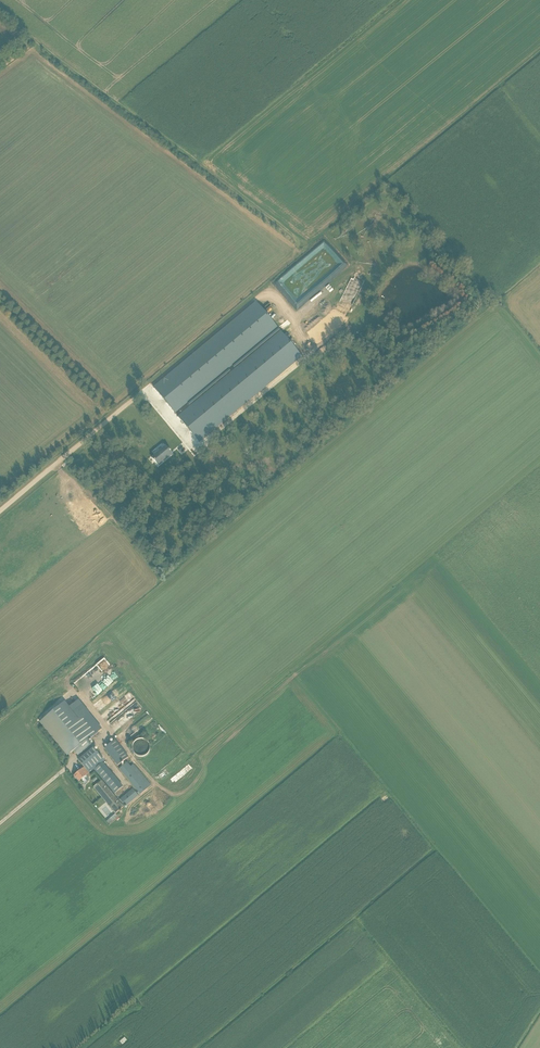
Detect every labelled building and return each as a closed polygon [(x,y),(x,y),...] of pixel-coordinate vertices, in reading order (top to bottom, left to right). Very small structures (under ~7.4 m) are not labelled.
[(389,251),(374,263),(380,269),(394,257),(389,251)] [(278,329),(256,303),(153,389),(174,415),(278,329)] [(279,331),(176,418),(199,444),(301,358),(279,331)] [(165,435),(168,440),(175,435),(172,431),(165,435)] [(157,466),(171,455),(164,446),(150,457),(157,466)] [(78,700),(69,707),(64,702),(39,723),(67,756),(74,751),(77,756),(91,744),(88,741),(98,733),(98,732),(102,729),(89,713),(78,700)] [(128,757),(115,740),(104,749),(117,766),(128,757)] [(152,750),(152,749),(152,747),(151,745),(151,744),(149,742),(148,741),(147,741),(144,740),(142,740),(141,740),(139,741),(138,742),(136,743),(136,745),(135,746),(135,748),(135,750),(135,751),(136,753),(137,754),(138,755),(140,756),(143,757),(145,757),(146,757),(148,756),(149,755),(151,753),(151,752),(152,750)] [(123,786),(122,786),(103,763),(104,761),(93,748),(78,761),(84,768),(89,774),(94,770),(114,794),(115,794),(117,796),(122,792),(123,788),(122,787),(123,786)] [(130,766),(127,762),(119,769),(138,792),(137,793),(139,795),(151,785),(133,764),(130,766)] [(91,776),(89,774),(84,768),(74,776),(79,782),(80,781),(83,785),(84,784),(89,781),(89,780),(88,778),(91,776)] [(93,788),(115,814),(123,807),(102,781),(93,788)] [(132,789),(120,799),(125,807),(138,796),(132,789)] [(109,825),(117,817),(115,814),(106,822),(109,825)]
